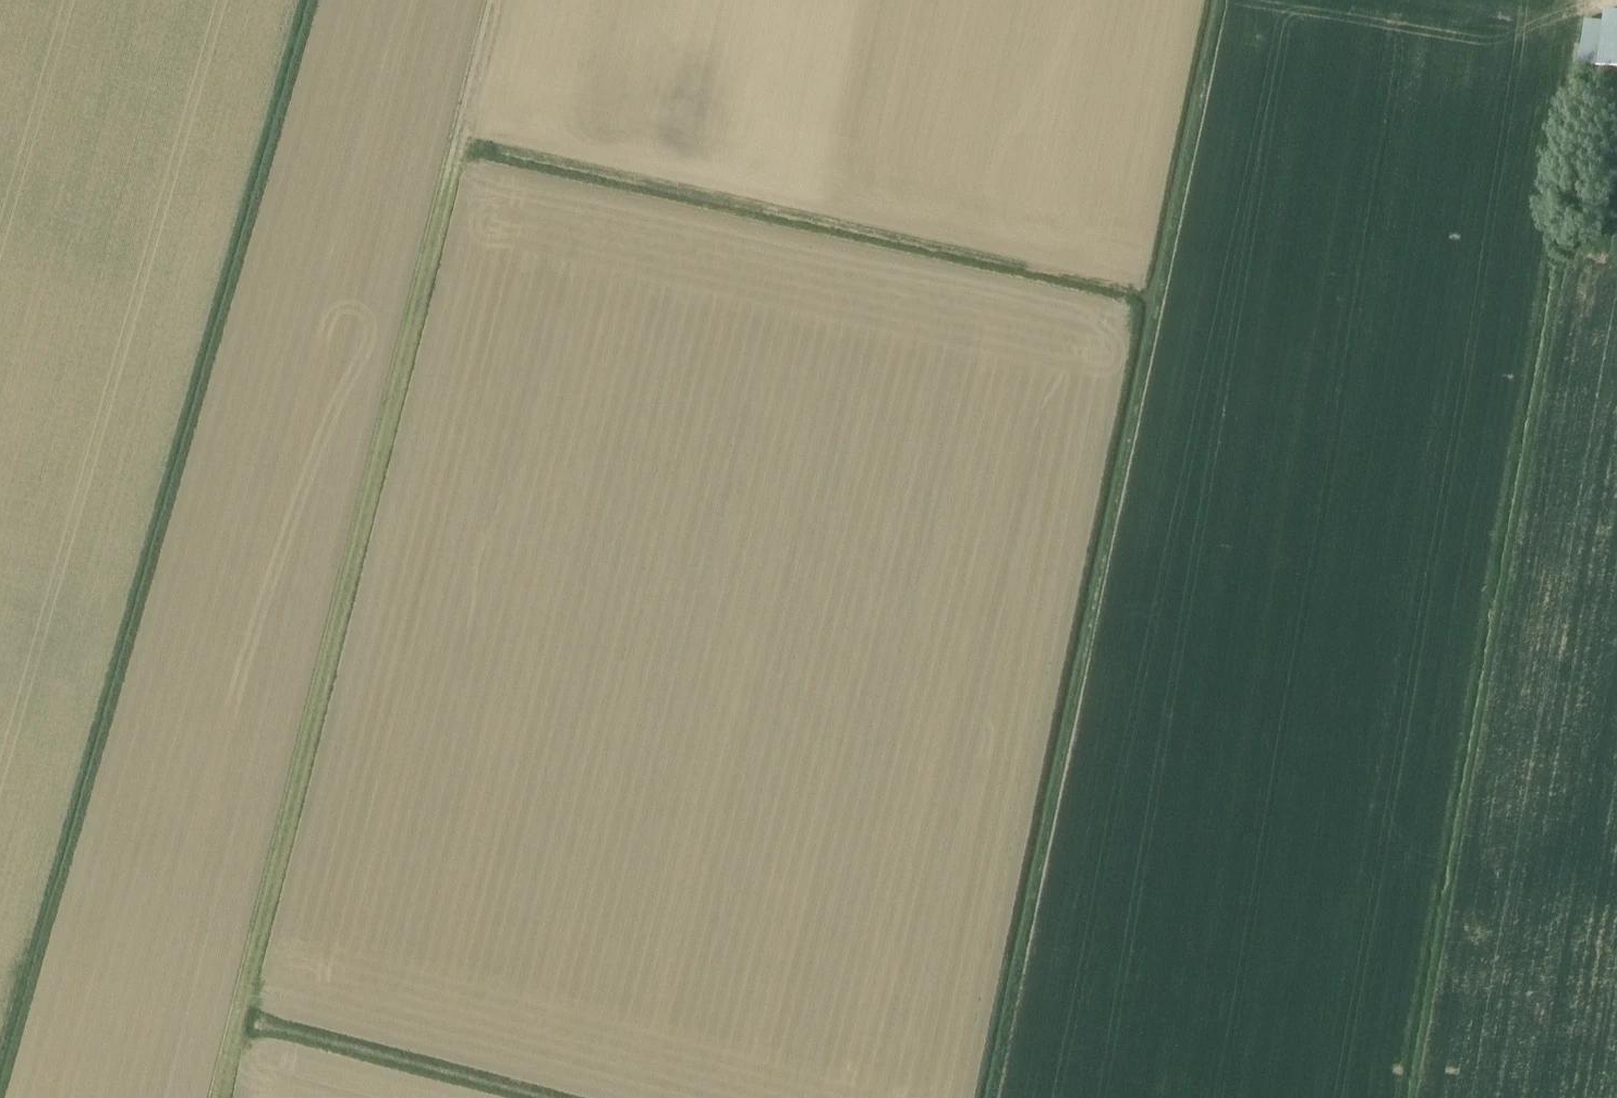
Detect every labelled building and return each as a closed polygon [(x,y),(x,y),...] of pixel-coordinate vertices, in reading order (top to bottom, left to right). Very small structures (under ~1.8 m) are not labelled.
[(1577,65),(1616,70),(1616,13),(1604,11),(1602,23),(1583,21),(1577,65)]
